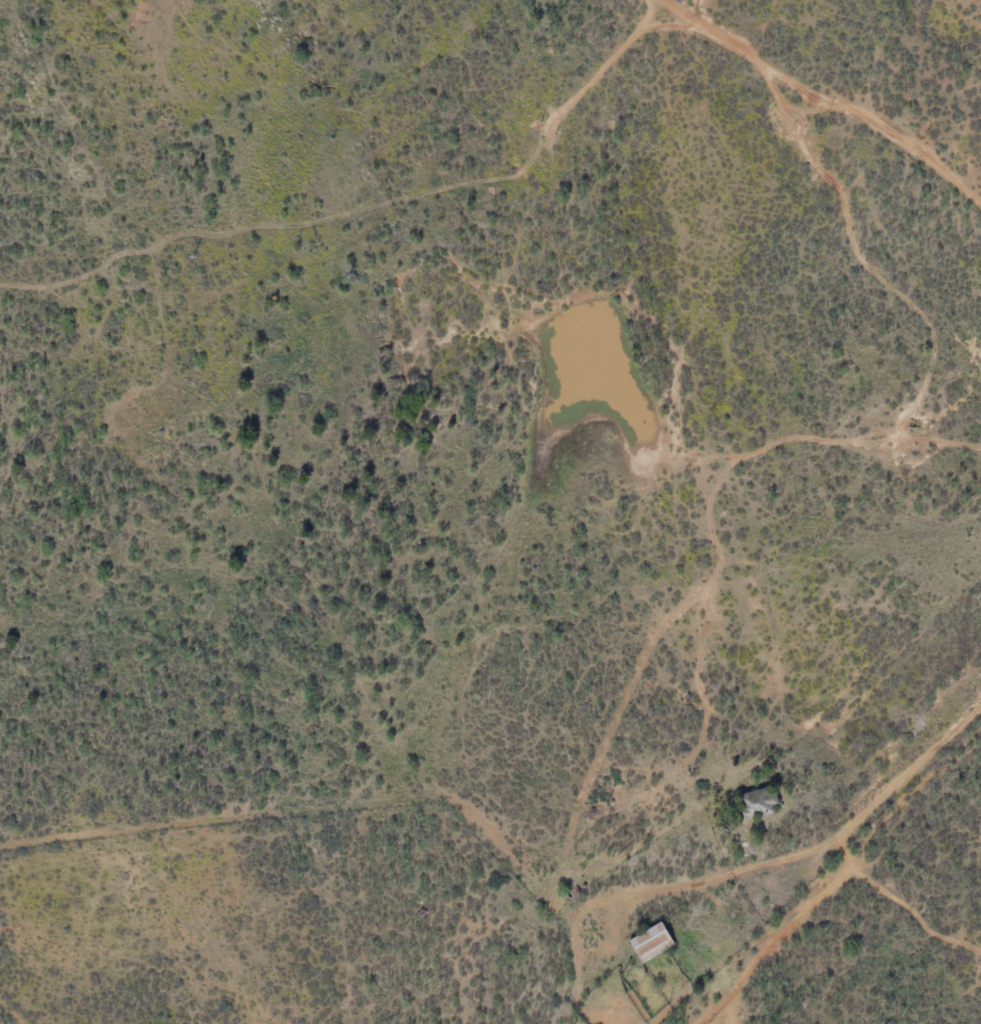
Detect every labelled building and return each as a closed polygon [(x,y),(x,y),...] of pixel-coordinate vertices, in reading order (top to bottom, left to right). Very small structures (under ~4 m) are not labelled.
[(772,787),(737,795),(742,819),(778,812),(772,787)] [(629,939),(640,963),(674,946),(662,923),(629,939)]
